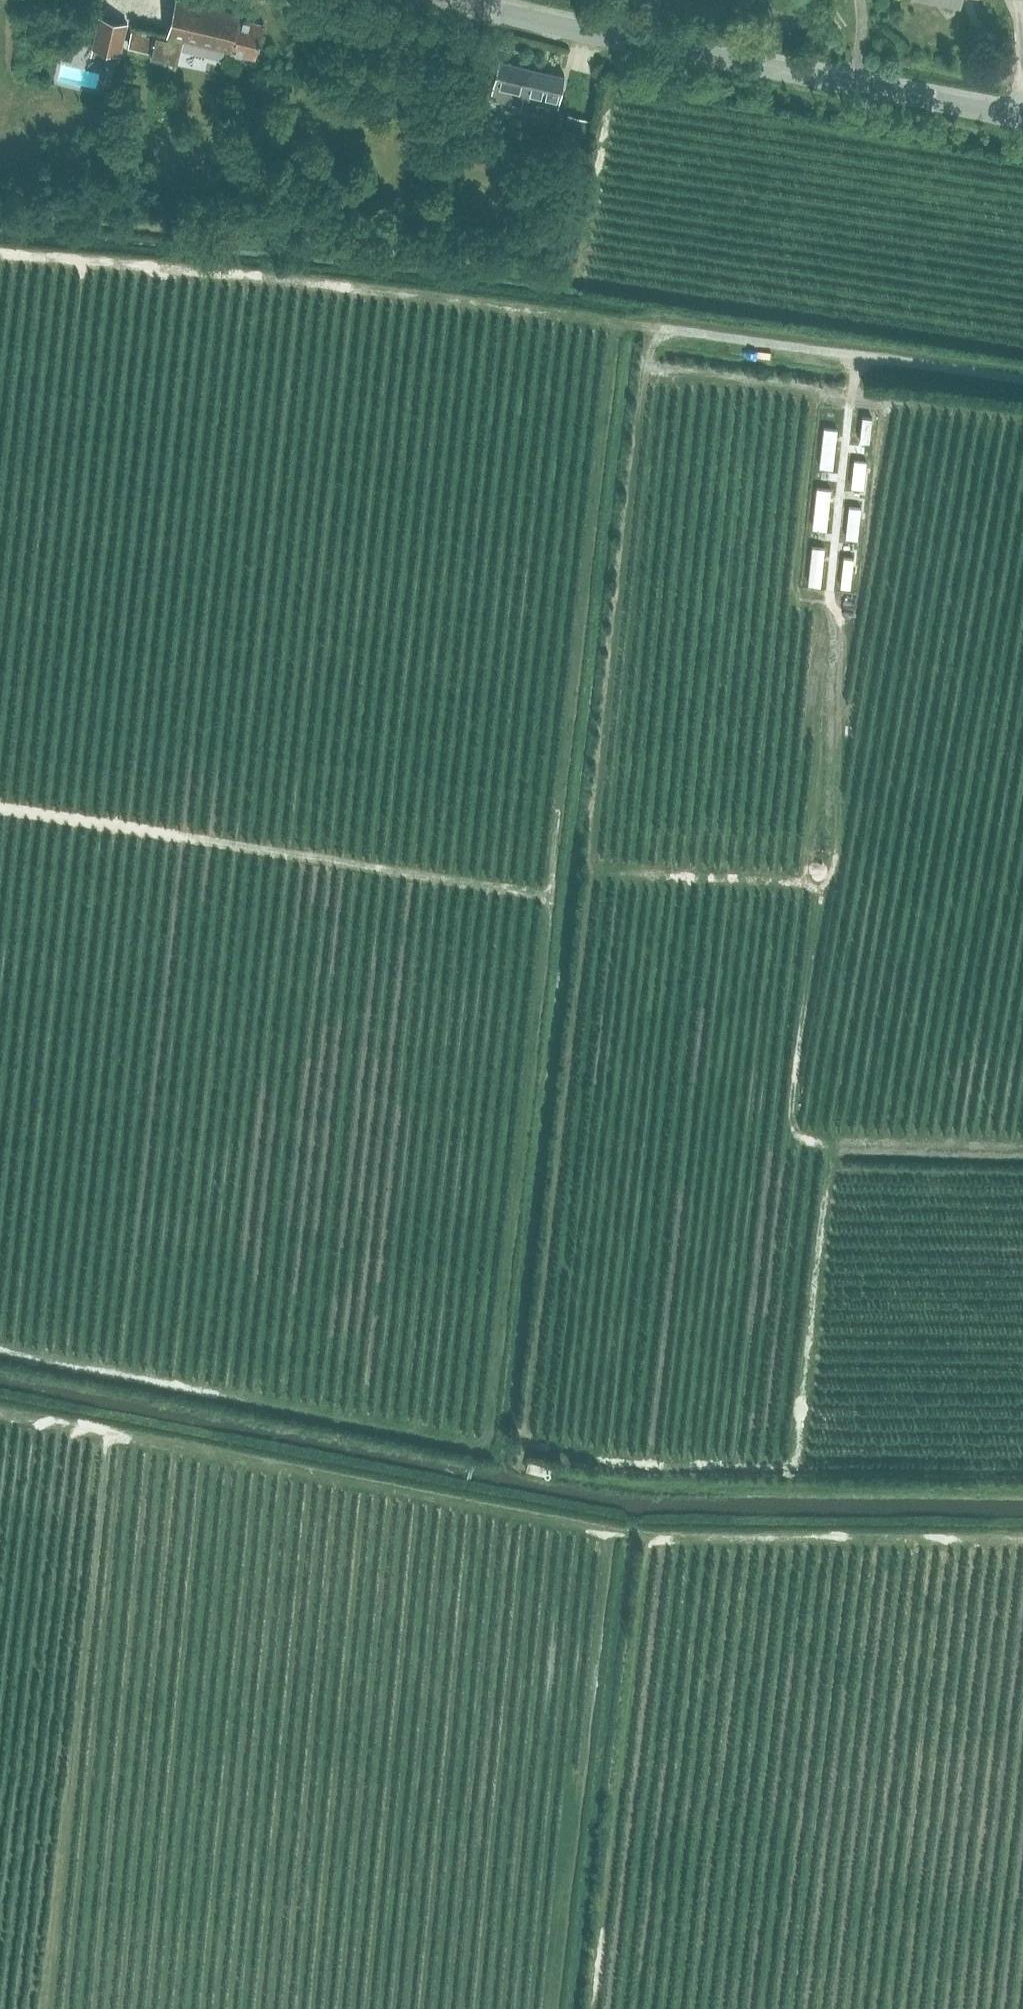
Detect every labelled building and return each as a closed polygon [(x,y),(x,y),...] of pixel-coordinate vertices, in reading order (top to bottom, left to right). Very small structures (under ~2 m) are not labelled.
[(152,54),(178,60),(183,38),(256,56),(264,23),(240,17),(241,12),(191,0),(176,0),(168,35),(167,39),(156,36),(152,54)] [(127,22),(100,16),(93,45),(120,51),(127,22)] [(491,98),(503,101),(516,104),(520,88),(560,96),(565,75),(499,60),(491,98)] [(568,115),(565,130),(584,134),(587,119),(568,115)] [(853,394),(851,426),(869,427),(871,395),(853,394)] [(860,479),(864,447),(852,446),(848,478),(860,479)]
